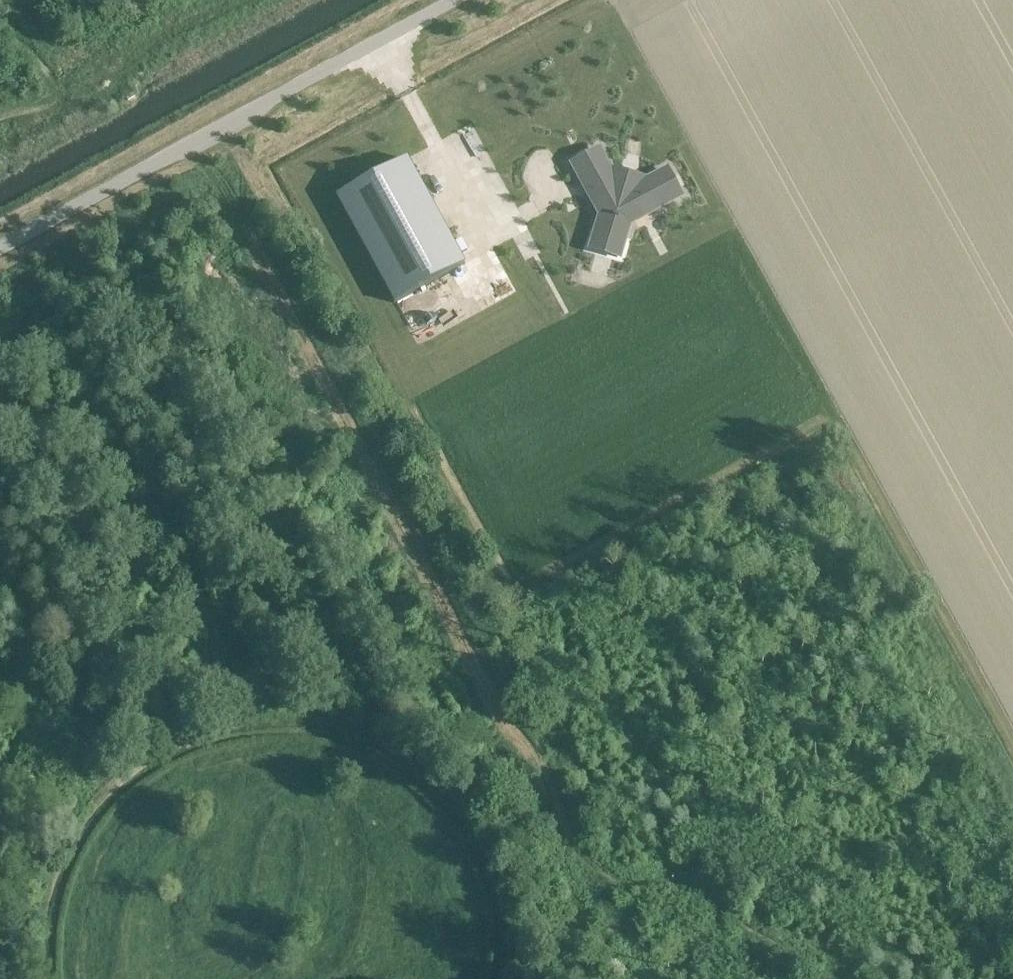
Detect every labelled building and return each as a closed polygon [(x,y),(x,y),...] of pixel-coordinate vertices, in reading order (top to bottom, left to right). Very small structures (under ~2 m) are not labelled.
[(603,220),(598,239),(599,239),(600,238),(608,240),(608,242),(614,243),(614,242),(623,244),(622,246),(624,246),(629,227),(682,198),(681,197),(680,198),(668,177),(670,176),(669,175),(640,191),(614,183),(598,154),(597,155),(598,156),(577,168),(576,166),(575,167),(603,220)] [(406,159),(336,197),(393,303),(464,264),(406,159)]
